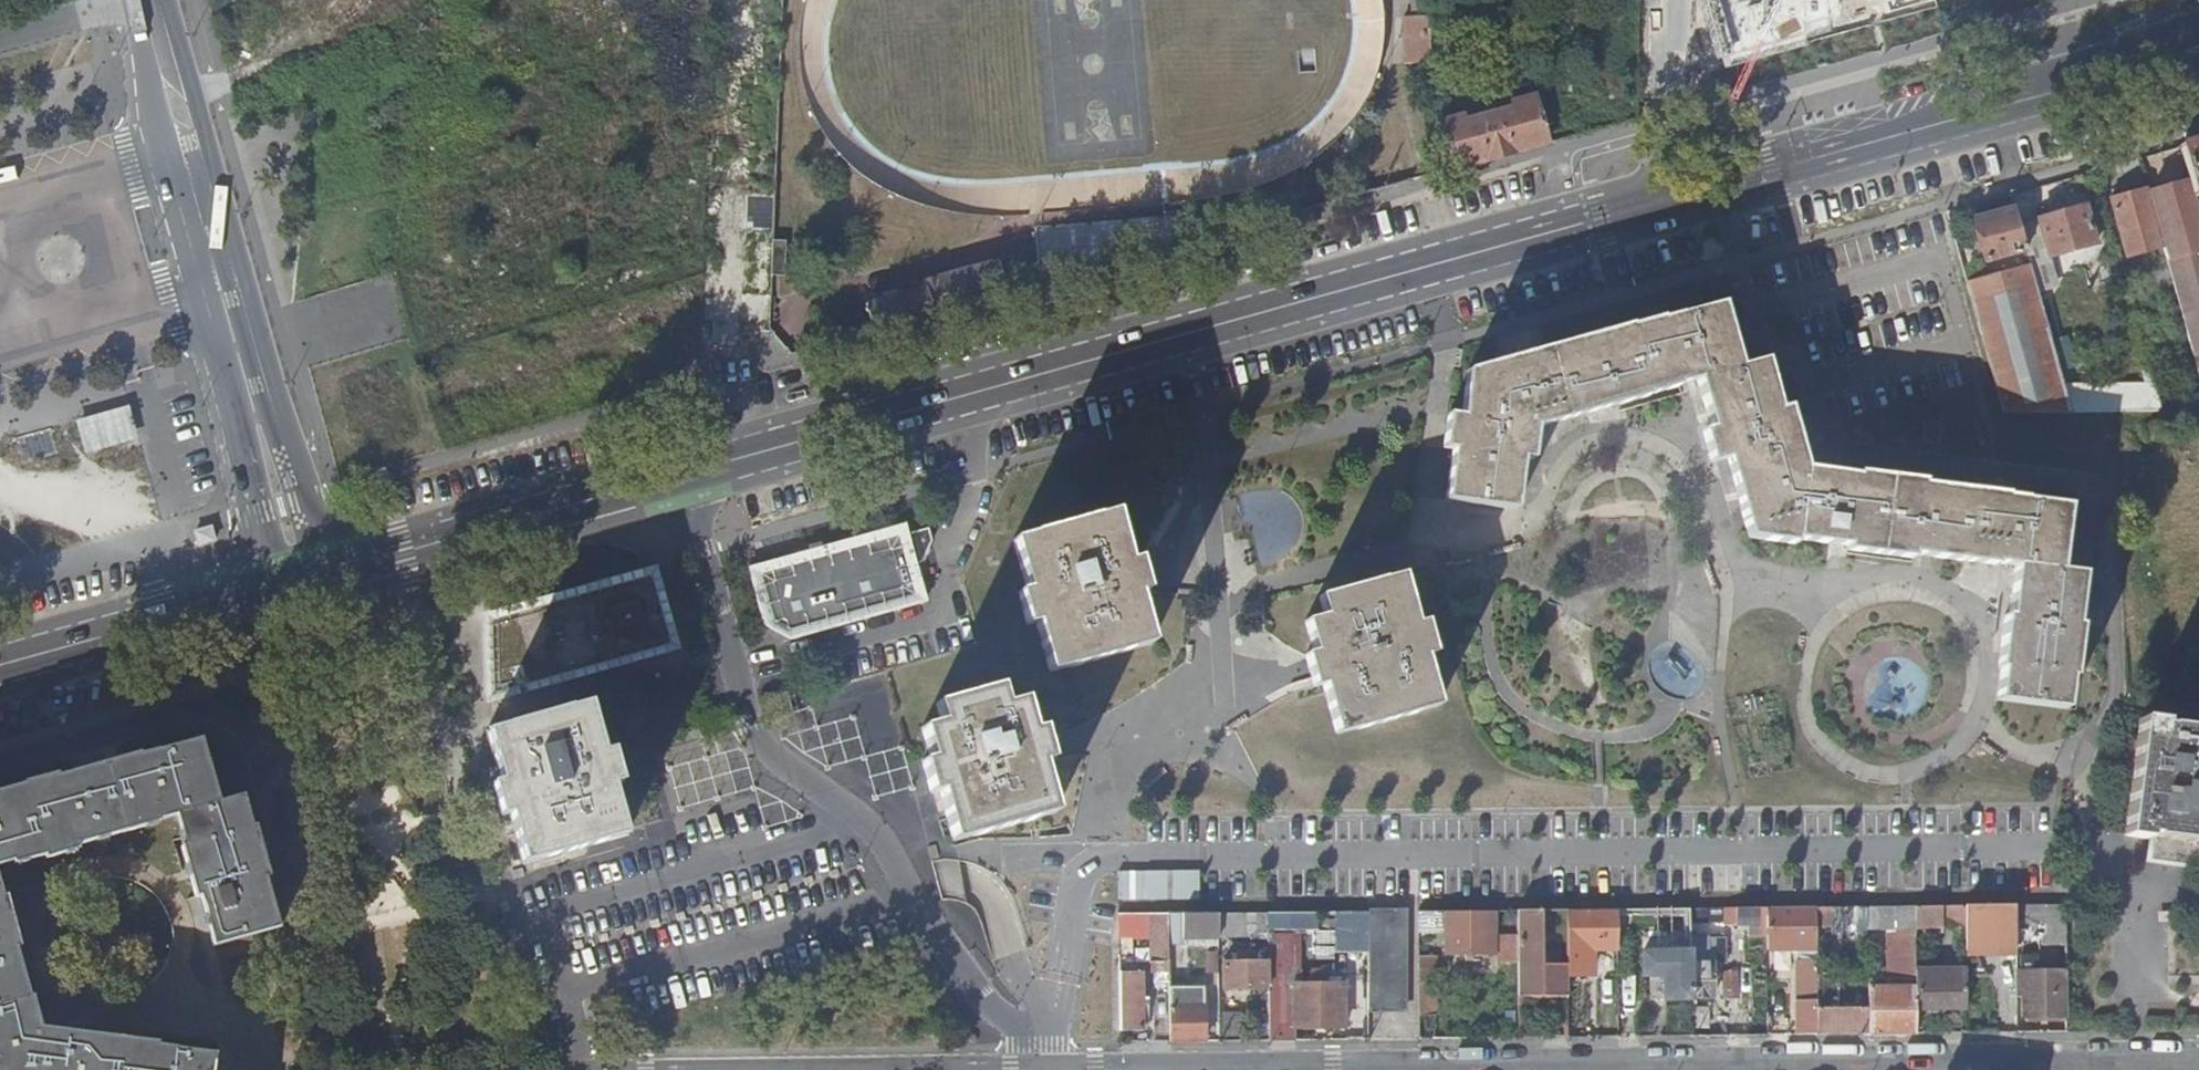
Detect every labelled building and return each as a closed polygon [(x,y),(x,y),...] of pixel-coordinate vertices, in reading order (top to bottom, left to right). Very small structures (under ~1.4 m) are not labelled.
[(1429,0),(1412,0),(1413,17),(1404,17),(1405,62),(1432,63),(1429,0)] [(1710,3),(1724,59),(1927,0),(1710,0),(1710,3)] [(1454,112),(1451,77),(1438,77),(1440,114),(1454,112)] [(1455,168),(1549,141),(1536,96),(1514,102),(1515,106),(1496,112),(1498,118),(1486,121),(1484,115),(1464,120),(1463,116),(1442,122),(1455,168)] [(1498,118),(1496,112),(1484,115),(1486,121),(1498,118)] [(2180,146),(2190,182),(2194,195),(2198,194),(2198,140),(2180,146)] [(2190,182),(2148,195),(2162,245),(2193,355),(2198,354),(2198,212),(2194,195),(2190,182)] [(1361,194),(1370,191),(1369,185),(1360,186),(1361,194)] [(2148,195),(2146,188),(2110,198),(2120,233),(2121,233),(2128,255),(2162,245),(2148,195)] [(1221,198),(1164,204),(1165,214),(1222,209),(1221,198)] [(2096,241),(2085,204),(2037,218),(2048,255),(2096,241)] [(2026,248),(2014,206),(1973,218),(1985,260),(2026,248)] [(1039,278),(1057,280),(1182,244),(1179,214),(1037,227),(1039,278)] [(789,240),(775,239),(774,275),(787,276),(789,240)] [(866,304),(874,331),(1032,287),(1022,253),(924,280),(924,282),(920,283),(921,288),(899,294),(897,288),(891,290),(893,296),(866,304)] [(2023,265),(1966,281),(1993,377),(2002,412),(2072,411),(2028,257),(2022,259),(2023,265)] [(1449,494),(1516,505),(1523,453),(1532,455),(1537,423),(1648,393),(1649,397),(1683,388),(1682,382),(1699,377),(1712,425),(1703,428),(1711,459),(1729,454),(1743,505),(1751,534),(1799,541),(1799,537),(1830,541),(1848,543),(1847,550),(1914,559),(1915,552),(1933,554),(1961,558),(1997,562),(1997,560),(2016,563),(2010,614),(2006,613),(2000,665),(2001,665),(1997,698),(2077,708),(2085,643),(2078,642),(2081,625),(2076,624),(2082,573),(2061,570),(2069,502),(2006,494),(2007,492),(1892,478),(1893,466),(1861,462),(1860,474),(1807,467),(1789,406),(1780,408),(1765,357),(1740,364),(1722,301),(1659,319),(1658,317),(1630,325),(1629,323),(1548,346),(1548,347),(1470,369),(1463,414),(1450,412),(1446,445),(1456,446),(1449,494)] [(2063,371),(2075,369),(2069,337),(2057,340),(2063,371)] [(127,424),(122,408),(72,423),(77,438),(82,437),(86,449),(122,439),(118,427),(127,424)] [(1943,421),(1925,418),(1921,442),(1939,444),(1943,421)] [(1038,623),(1053,673),(1154,644),(1139,595),(1148,592),(1139,561),(1129,564),(1115,514),(1015,543),(1029,591),(1019,594),(1029,626),(1038,623)] [(794,561),(752,574),(768,629),(793,642),(929,602),(918,565),(925,563),(934,542),(930,529),(909,536),(906,528),(794,561)] [(489,618),(492,698),(676,647),(657,579),(655,571),(565,596),(530,606),(489,618)] [(1417,625),(1416,621),(1403,575),(1321,598),(1326,616),(1306,621),(1306,622),(1315,653),(1305,655),(1314,687),(1324,684),(1338,733),(1440,704),(1426,655),(1436,653),(1427,622),(1417,625)] [(1057,812),(1054,801),(1042,763),(1052,760),(1047,742),(1043,728),(1034,731),(1025,700),(1005,706),(1000,687),(938,705),(944,723),(923,729),(932,759),(929,760),(922,762),(932,794),(940,792),(943,803),(954,842),(1057,812)] [(798,708),(794,695),(775,701),(778,713),(798,708)] [(591,704),(490,732),(503,781),(494,784),(498,799),(503,815),(511,812),(525,862),(627,834),(614,785),(623,783),(621,775),(614,750),(604,753),(591,704)] [(2140,717),(2126,836),(2148,839),(2148,837),(2154,837),(2151,864),(2196,869),(2198,848),(2198,726),(2178,723),(2170,722),(2169,725),(2162,724),(2163,720),(2140,717)] [(141,756),(140,754),(72,774),(58,777),(57,774),(27,782),(27,785),(0,793),(0,863),(14,859),(16,863),(47,854),(49,858),(79,849),(78,845),(159,822),(159,820),(177,814),(184,837),(186,845),(183,846),(190,869),(198,896),(202,894),(213,932),(219,953),(283,934),(277,912),(267,876),(271,875),(257,827),(254,828),(245,796),(221,803),(217,786),(203,738),(141,756)] [(2059,741),(2049,743),(2051,755),(2062,753),(2059,741)] [(526,875),(524,869),(514,871),(515,878),(526,875)] [(837,869),(830,872),(832,878),(839,876),(837,869)] [(1200,871),(1119,872),(1119,902),(1200,901),(1200,871)] [(812,875),(804,878),(806,885),(814,882),(812,875)] [(787,883),(778,885),(780,892),(789,890),(787,883)] [(218,1052),(159,1044),(159,1041),(43,1026),(37,1004),(34,995),(33,995),(19,948),(23,947),(8,897),(4,898),(0,884),(0,1069),(215,1069),(218,1052)] [(761,890),(753,892),(755,900),(764,897),(761,890)] [(737,904),(735,897),(728,899),(730,906),(737,904)] [(502,903),(504,912),(511,910),(509,902),(502,903)] [(2015,903),(1965,904),(1966,925),(1966,949),(2016,948),(2015,925),(2015,903)] [(2065,925),(2065,903),(2052,903),(2015,903),(2015,925),(2065,925)] [(710,904),(702,906),(703,913),(713,910),(710,904)] [(1966,925),(1965,904),(1916,905),(1916,918),(1942,918),(1943,925),(1966,925)] [(1868,922),(1868,905),(1817,906),(1817,925),(1817,926),(1868,926),(1868,922)] [(1894,917),(1893,905),(1868,905),(1868,922),(1891,921),(1891,917),(1894,917)] [(1916,918),(1916,905),(1893,905),(1894,917),(1900,917),(1900,924),(1904,924),(1904,928),(1897,928),(1898,978),(1898,986),(1869,986),(1869,1033),(1916,1032),(1915,929),(1916,929),(1916,918)] [(1773,925),(1817,925),(1817,906),(1767,907),(1767,925),(1773,925)] [(1717,921),(1717,907),(1691,908),(1691,921),(1717,921)] [(1732,921),(1731,907),(1717,907),(1717,921),(1732,921)] [(1767,925),(1767,907),(1731,907),(1732,921),(1732,923),(1748,924),(1749,936),(1767,935),(1767,925)] [(1618,934),(1617,909),(1567,909),(1568,969),(1568,974),(1591,973),(1590,934),(1618,934)] [(1494,910),(1418,911),(1418,932),(1444,932),(1445,953),(1467,954),(1467,959),(1475,959),(1475,953),(1494,953),(1494,910)] [(1518,959),(1518,910),(1503,910),(1503,935),(1498,935),(1499,960),(1518,959)] [(1542,910),(1518,910),(1518,959),(1519,994),(1568,993),(1568,974),(1568,969),(1550,969),(1550,962),(1543,962),(1542,910)] [(687,917),(684,911),(676,913),(679,920),(687,917)] [(1368,911),(1369,1010),(1405,1010),(1404,911),(1368,911)] [(509,930),(504,912),(492,915),(497,934),(509,930)] [(1268,912),(1219,913),(1219,929),(1268,929),(1268,928),(1268,912)] [(1317,912),(1268,912),(1268,928),(1317,928),(1317,912)] [(1169,913),(1119,914),(1119,937),(1150,937),(1151,961),(1169,961),(1169,913)] [(1180,913),(1169,913),(1169,961),(1170,968),(1177,968),(1177,963),(1181,963),(1180,913)] [(1219,913),(1184,913),(1184,936),(1219,936),(1219,929),(1219,913)] [(662,924),(659,918),(650,920),(653,927),(662,924)] [(636,932),(633,925),(625,927),(627,934),(636,932)] [(1817,926),(1817,925),(1773,925),(1773,947),(1817,947),(1817,926)] [(516,928),(509,930),(511,939),(518,937),(516,928)] [(608,932),(600,934),(602,941),(610,939),(608,932)] [(1269,987),(1270,1040),(1296,1040),(1296,1027),(1296,983),(1296,967),(1295,967),(1294,934),(1268,934),(1269,961),(1269,965),(1269,972),(1269,987)] [(1724,938),(1691,938),(1691,950),(1691,996),(1715,995),(1714,964),(1726,964),(1724,938)] [(584,945),(583,939),(574,942),(576,949),(584,945)] [(1647,998),(1691,998),(1691,996),(1691,950),(1643,951),(1643,973),(1648,973),(1647,998)] [(1418,954),(1419,1014),(1436,1014),(1435,954),(1418,954)] [(1120,955),(1120,963),(1132,962),(1132,955),(1120,955)] [(1818,1007),(1818,958),(1798,958),(1798,1034),(1818,1033),(1818,1007)] [(1225,987),(1269,987),(1269,972),(1269,965),(1269,961),(1224,961),(1225,987)] [(258,983),(251,962),(234,966),(240,988),(258,983)] [(1315,983),(1333,983),(1333,969),(1315,969),(1315,983)] [(1966,1007),(1966,970),(1917,970),(1917,1007),(1966,1007)] [(2067,1015),(2066,970),(2016,970),(2016,977),(2018,977),(2018,983),(2016,983),(2016,995),(2022,995),(2022,1016),(2067,1015)] [(1738,972),(1722,972),(1723,997),(1738,996),(1738,972)] [(1120,973),(1121,1030),(1144,1030),(1143,1024),(1149,1023),(1149,997),(1143,997),(1142,973),(1120,973)] [(1898,986),(1898,978),(1869,978),(1869,986),(1898,986)] [(1296,983),(1296,1027),(1345,1026),(1344,983),(1333,983),(1315,983),(1296,983)] [(1170,987),(1171,1041),(1188,1041),(1205,1041),(1203,986),(1170,987)] [(1863,1033),(1863,1007),(1818,1007),(1818,1033),(1863,1033)] [(1242,1038),(1241,1012),(1222,1013),(1223,1038),(1242,1038)]
